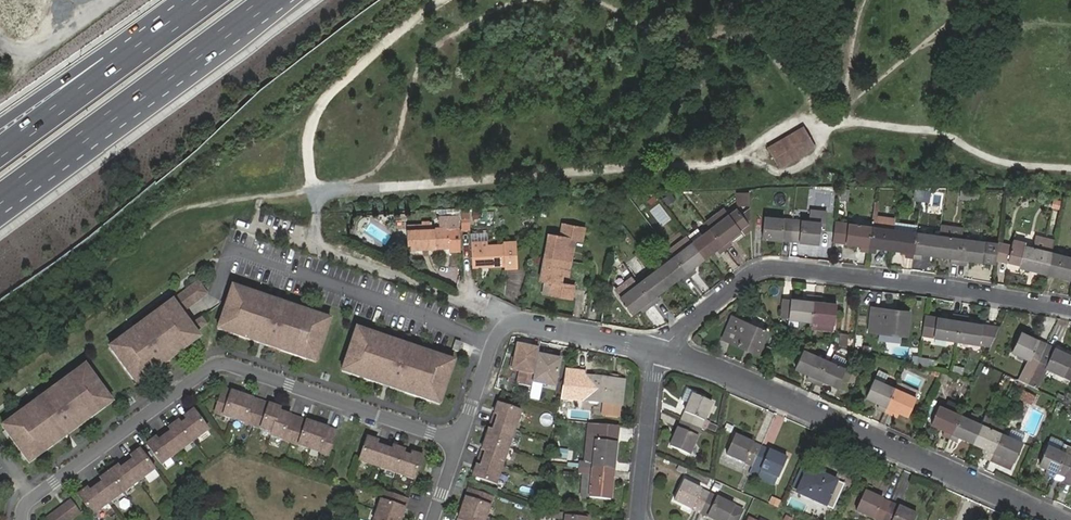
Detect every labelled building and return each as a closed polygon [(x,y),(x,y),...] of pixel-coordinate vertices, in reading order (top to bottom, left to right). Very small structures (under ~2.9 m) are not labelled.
[(780,167),(816,147),(803,125),(767,146),(780,167)] [(841,189),(840,199),(848,200),(849,190),(841,189)] [(922,202),(924,190),(915,189),(913,201),(922,202)] [(931,191),(924,190),(922,202),(929,203),(931,191)] [(968,200),(969,192),(961,191),(960,199),(968,200)] [(981,193),(969,192),(968,200),(979,202),(981,193)] [(749,207),(748,193),(741,193),(737,193),(737,206),(749,207)] [(642,200),(637,203),(642,210),(646,206),(642,200)] [(712,228),(711,228),(726,249),(733,244),(730,240),(742,232),(744,235),(750,231),(750,223),(738,208),(729,215),(712,228)] [(707,222),(712,228),(729,215),(724,209),(707,222)] [(469,211),(460,210),(460,229),(469,229),(469,211)] [(810,211),(809,222),(821,223),(820,231),(825,231),(826,212),(810,211)] [(879,213),(874,212),(874,213),(872,226),(868,252),(877,253),(878,248),(891,250),(894,230),(896,218),(878,216),(879,213)] [(790,242),(793,220),(765,217),(763,239),(790,242)] [(441,232),(458,230),(457,218),(440,219),(441,232)] [(809,222),(793,220),(790,242),(819,244),(820,231),(821,223),(809,222)] [(868,252),(872,226),(849,223),(838,222),(836,243),(862,246),(861,251),(868,252)] [(548,235),(544,259),(564,262),(566,247),(568,238),(581,240),(583,228),(563,224),(560,237),(548,235)] [(413,233),(429,232),(427,225),(418,225),(418,229),(404,230),(404,233),(413,233)] [(964,229),(941,225),(940,236),(936,256),(951,258),(951,263),(959,264),(962,238),(964,229)] [(711,228),(692,243),(705,259),(717,250),(720,254),(726,249),(711,228)] [(441,232),(429,232),(413,233),(404,233),(406,254),(447,251),(447,255),(460,254),(458,230),(441,232)] [(894,230),(891,250),(906,252),(906,257),(913,258),(917,232),(894,230)] [(940,236),(917,232),(913,258),(921,259),(922,254),(936,256),(940,236)] [(628,235),(624,238),(628,243),(632,241),(628,235)] [(1033,248),(1044,250),(1047,238),(1037,235),(1033,248)] [(997,264),(1000,244),(986,243),(986,242),(962,238),(959,264),(966,265),(968,261),(997,264)] [(1053,252),(1056,240),(1047,238),(1044,250),(1033,248),(1026,246),(1027,243),(1014,240),(1012,247),(1000,244),(997,261),(1008,264),(1008,261),(1020,264),(1020,267),(1047,274),(1053,252)] [(692,243),(674,256),(690,277),(696,272),(694,268),(705,259),(692,243)] [(483,248),(468,249),(469,269),(502,268),(501,247),(483,248)] [(564,262),(571,263),(574,248),(566,247),(564,262)] [(1070,279),(1070,257),(1053,252),(1047,274),(1070,279)] [(690,277),(674,256),(656,270),(669,286),(680,278),(683,282),(690,277)] [(564,262),(544,259),(541,280),(548,282),(545,295),(571,301),(574,287),(560,284),(561,275),(564,262)] [(569,276),(571,263),(564,262),(561,275),(569,276)] [(656,270),(638,283),(654,304),(660,300),(657,295),(669,286),(656,270)] [(638,283),(635,278),(626,285),(629,290),(638,283)] [(629,290),(626,285),(616,293),(632,314),(641,307),(644,305),(647,309),(654,304),(638,283),(629,290)] [(329,324),(230,292),(216,336),(315,367),(329,324)] [(122,342),(107,351),(131,390),(198,348),(194,341),(204,335),(200,329),(190,335),(182,322),(208,305),(200,293),(122,342)] [(789,319),(813,323),(815,296),(807,296),(807,301),(791,299),(789,319)] [(815,296),(813,323),(818,323),(835,325),(837,303),(823,302),(823,297),(815,296)] [(789,319),(791,299),(783,298),(780,318),(789,319)] [(909,312),(872,308),(870,332),(907,336),(909,312)] [(926,336),(957,341),(961,316),(953,315),(953,319),(929,316),(926,336)] [(961,316),(957,341),(980,345),(991,347),(1001,327),(969,322),(970,317),(961,316)] [(767,332),(732,317),(723,339),(758,354),(767,332)] [(834,332),(835,325),(818,323),(817,330),(834,332)] [(454,363),(355,332),(342,375),(440,407),(454,363)] [(840,346),(853,349),(855,336),(848,335),(848,333),(842,332),(840,346)] [(1030,361),(1021,379),(1029,383),(1048,344),(1022,332),(1012,353),(1030,361)] [(1029,383),(1038,387),(1047,369),(1070,380),(1070,355),(1048,344),(1029,383)] [(537,355),(538,349),(516,345),(514,358),(512,357),(511,369),(518,370),(521,374),(519,384),(531,387),(532,382),(537,355)] [(817,378),(825,359),(804,350),(796,369),(817,378)] [(560,359),(537,355),(532,382),(554,386),(560,359)] [(920,357),(919,365),(929,367),(931,359),(920,357)] [(839,366),(825,359),(817,378),(837,387),(846,368),(839,366)] [(951,373),(962,376),(965,367),(954,364),(951,373)] [(82,367),(0,419),(0,432),(19,461),(106,406),(82,367)] [(620,406),(621,406),(624,381),(575,375),(572,409),(581,410),(582,402),(604,404),(612,405),(620,406)] [(888,408),(896,389),(875,380),(866,398),(888,408)] [(897,386),(896,389),(917,398),(918,395),(897,386)] [(917,398),(896,389),(888,408),(908,417),(917,398)] [(681,421),(701,430),(712,405),(697,398),(698,395),(691,391),(687,391),(682,401),(688,405),(681,421)] [(1032,394),(1024,391),(1020,397),(1029,401),(1032,394)] [(279,414),(222,394),(214,418),(272,437),(270,441),(328,460),(336,437),(278,418),(279,414)] [(1064,405),(1059,402),(1055,410),(1061,412),(1064,405)] [(618,417),(620,406),(612,405),(604,404),(602,415),(618,417)] [(499,405),(474,477),(496,485),(521,412),(499,405)] [(951,437),(961,414),(941,405),(932,424),(946,430),(943,434),(951,437)] [(983,424),(961,414),(951,437),(958,441),(960,437),(974,444),(983,424)] [(207,436),(194,416),(145,447),(158,467),(207,436)] [(690,455),(701,430),(681,421),(670,446),(690,455)] [(619,427),(588,424),(584,462),(579,462),(579,468),(614,472),(619,427)] [(1002,432),(983,424),(974,444),(986,449),(985,453),(992,456),(1002,432)] [(1021,441),(1024,434),(1013,429),(1010,436),(1018,439),(1021,441)] [(1010,436),(1002,432),(992,456),(1013,466),(1024,442),(1021,441),(1018,439),(1010,436)] [(727,455),(752,466),(761,446),(736,436),(727,455)] [(422,459),(367,441),(359,463),(414,482),(422,459)] [(554,455),(567,458),(569,447),(556,445),(554,455)] [(1070,465),(1070,455),(1048,445),(1039,465),(1048,468),(1045,474),(1055,478),(1058,473),(1066,476),(1070,465)] [(761,446),(752,466),(761,470),(778,478),(787,458),(761,446)] [(150,471),(137,451),(72,492),(85,512),(150,471)] [(614,472),(579,468),(578,474),(583,475),(580,497),(611,499),(614,472)] [(837,482),(808,469),(797,493),(826,506),(837,482)] [(778,478),(761,470),(758,478),(774,486),(778,478)] [(699,513),(709,493),(685,481),(675,501),(699,513)] [(469,491),(459,519),(486,519),(493,499),(469,491)] [(877,519),(883,519),(890,503),(865,492),(856,511),(877,519)] [(709,493),(699,513),(715,519),(728,519),(734,506),(709,493)] [(383,494),(375,519),(401,519),(407,502),(383,494)] [(81,512),(71,498),(43,518),(45,519),(70,519),(81,512)] [(883,519),(915,519),(917,515),(890,503),(883,519)] [(743,510),(734,506),(728,519),(738,519),(743,510)] [(556,519),(556,513),(546,512),(546,519),(556,519)]
